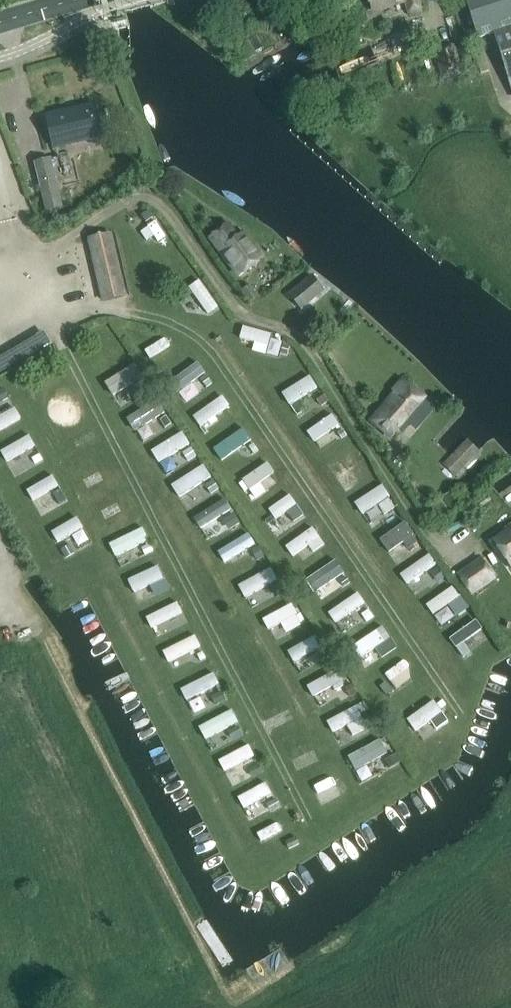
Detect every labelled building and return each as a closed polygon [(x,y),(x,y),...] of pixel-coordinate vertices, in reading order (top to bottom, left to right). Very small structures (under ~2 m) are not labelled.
[(374,9),(409,0),(372,0),(374,9)] [(413,14),(423,11),(420,0),(409,0),(413,14)] [(480,37),(496,32),(510,80),(510,0),(468,0),(480,37)] [(126,17),(116,19),(118,27),(128,25),(126,17)] [(96,107),(51,117),(58,146),(103,135),(96,107)] [(480,112),(467,119),(472,129),(485,122),(480,112)] [(48,158),(34,161),(41,191),(55,188),(48,158)] [(148,209),(138,216),(157,243),(166,236),(148,209)] [(133,218),(127,222),(131,228),(137,223),(133,218)] [(210,238),(234,269),(243,263),(248,269),(262,259),(247,240),(242,244),(227,224),(210,238)] [(92,239),(106,301),(127,296),(113,234),(92,239)] [(304,310),(327,291),(314,276),(292,295),(304,310)] [(200,282),(190,288),(208,314),(218,307),(200,282)] [(244,291),(253,304),(261,297),(253,285),(244,291)] [(271,333),(243,326),(240,338),(268,346),(271,333)] [(282,342),(279,354),(288,357),(288,356),(291,344),(282,342)] [(135,364),(106,382),(113,394),(143,376),(135,364)] [(193,364),(170,382),(178,393),(201,375),(193,364)] [(311,376),(283,394),(290,405),(318,386),(311,376)] [(149,381),(144,384),(147,391),(153,388),(149,381)] [(373,422),(393,439),(428,399),(413,386),(402,399),(397,395),(373,422)] [(324,394),(316,399),(321,405),(329,400),(324,394)] [(223,395),(193,416),(200,426),(229,405),(223,395)] [(158,400),(127,418),(135,430),(165,411),(158,400)] [(0,416),(0,429),(20,418),(15,408),(0,416)] [(333,413),(308,431),(314,440),(340,423),(333,413)] [(167,415),(160,419),(165,427),(172,423),(167,415)] [(244,428),(213,449),(221,460),(251,440),(244,428)] [(181,432),(151,450),(158,462),(188,444),(181,432)] [(29,435),(1,451),(7,460),(35,445),(29,435)] [(445,463),(454,472),(478,448),(469,439),(445,463)] [(252,442),(247,446),(253,454),(258,450),(252,442)] [(190,447),(181,452),(187,461),(195,455),(190,447)] [(39,453),(31,457),(34,463),(42,459),(39,453)] [(267,462),(243,479),(249,489),(274,472),(267,462)] [(203,464),(172,485),(179,496),(210,476),(203,464)] [(53,475),(27,491),(33,500),(59,484),(53,475)] [(213,480),(205,485),(211,494),(219,488),(213,480)] [(382,485),(355,503),(363,514),(389,496),(382,485)] [(61,489),(54,493),(60,503),(67,499),(61,489)] [(291,495),(270,509),(276,518),(297,504),(291,495)] [(224,498),(194,517),(200,527),(231,509),(224,498)] [(233,513),(224,518),(230,528),(239,522),(233,513)] [(77,516),(51,532),(57,542),(83,526),(77,516)] [(273,520),(267,525),(272,532),(279,527),(273,520)] [(405,523),(380,541),(388,552),(414,534),(405,523)] [(313,527),(286,546),(293,556),(320,537),(313,527)] [(142,528),(110,543),(116,555),(147,540),(142,528)] [(496,542),(510,565),(510,531),(496,542)] [(254,543),(248,533),(219,552),(225,562),(254,543)] [(149,543),(141,547),(144,554),(152,550),(149,543)] [(69,544),(61,549),(65,557),(74,552),(69,544)] [(259,546),(251,550),(256,560),(264,556),(264,555),(259,546)] [(429,554),(401,574),(408,583),(436,564),(429,554)] [(335,561),(306,582),(314,593),(343,573),(335,561)] [(485,561),(461,576),(474,595),(497,579),(485,561)] [(158,566),(129,579),(134,591),(163,578),(158,566)] [(245,597),(278,579),(271,567),(238,585),(245,597)] [(437,567),(430,572),(437,582),(444,577),(437,567)] [(284,592),(279,583),(272,586),(277,596),(284,592)] [(453,586),(426,605),(433,614),(460,595),(453,586)] [(358,593),(330,613),(336,622),(365,602),(358,593)] [(178,603),(146,617),(151,627),(182,612),(178,603)] [(291,604),(265,618),(270,628),(297,614),(291,604)] [(368,609),(360,614),(366,622),(373,617),(368,609)] [(477,620),(450,638),(456,647),(483,629),(477,620)] [(378,630),(352,646),(359,657),(385,640),(378,630)] [(195,636),(164,651),(168,661),(200,646),(195,636)] [(288,651),(294,661),(320,646),(314,636),(288,651)] [(325,649),(318,653),(323,662),(330,657),(325,649)] [(202,651),(196,654),(200,660),(205,658),(202,651)] [(337,670),(308,686),(313,696),(343,680),(337,670)] [(213,674),(181,690),(186,700),(218,684),(213,674)] [(385,681),(378,686),(385,694),(391,689),(385,681)] [(352,683),(345,687),(350,696),(357,692),(352,683)] [(216,705),(228,699),(224,691),(212,696),(216,705)] [(435,699),(410,718),(415,725),(441,707),(435,699)] [(364,701),(355,706),(359,713),(368,708),(364,701)] [(355,706),(327,720),(333,731),(361,716),(359,713),(355,706)] [(232,711),(199,727),(205,738),(238,721),(232,711)] [(422,722),(415,727),(421,735),(428,730),(422,722)] [(231,739),(242,733),(238,725),(227,731),(231,739)] [(381,739),(348,758),(355,770),(387,751),(381,739)] [(249,745),(220,761),(225,770),(254,755),(249,745)] [(395,754),(384,759),(388,767),(399,762),(395,754)] [(251,777),(262,771),(258,764),(247,769),(251,777)] [(314,802),(332,797),(327,780),(309,786),(314,802)] [(266,782),(238,796),(243,806),(271,792),(266,782)] [(277,798),(266,804),(270,811),(280,806),(277,798)] [(277,822),(257,833),(261,841),(281,830),(277,822)] [(295,837),(285,842),(288,849),(298,844),(295,837)]
